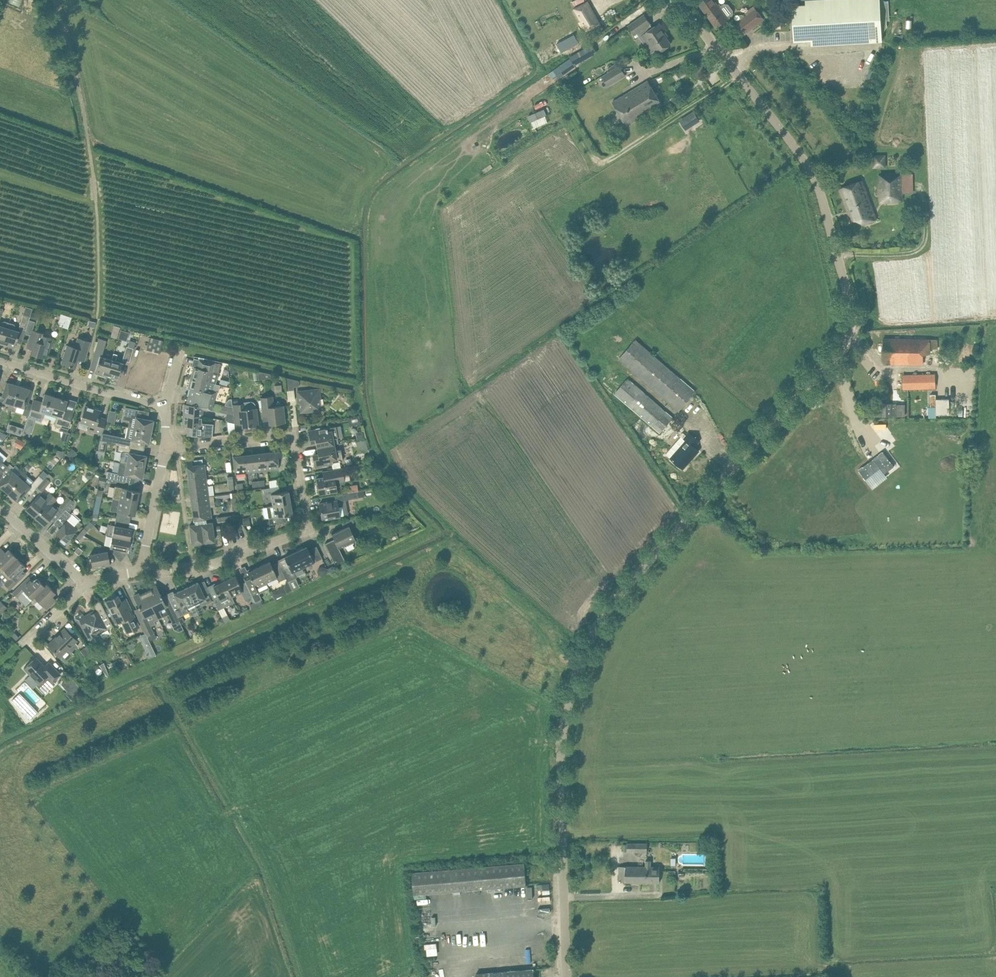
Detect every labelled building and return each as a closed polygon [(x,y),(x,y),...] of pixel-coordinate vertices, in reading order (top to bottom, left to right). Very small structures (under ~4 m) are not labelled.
[(720,6),(719,7),(714,0),(697,0),(697,1),(717,28),(730,18),(729,17),(732,15),(733,11),(728,5),(724,4),(721,7),(720,6)] [(801,5),(793,5),(795,41),(882,36),(880,0),(801,0),(801,5)] [(572,10),(585,32),(599,25),(587,2),(572,10)] [(763,19),(758,13),(752,18),(749,14),(734,25),(742,36),(763,19)] [(642,35),(656,54),(670,44),(665,37),(667,35),(659,24),(653,28),(650,23),(644,15),(628,26),(634,36),(641,31),(643,33),(642,35)] [(574,34),(556,44),(561,53),(579,43),(574,34)] [(588,46),(569,56),(574,65),(593,55),(588,46)] [(709,70),(703,61),(695,67),(701,76),(709,70)] [(603,76),(608,85),(625,74),(620,66),(603,76)] [(634,88),(648,112),(662,104),(648,80),(634,88)] [(648,112),(634,88),(612,102),(626,125),(648,112)] [(691,126),(689,122),(697,117),(694,112),(681,121),(686,129),(691,126)] [(875,156),(875,167),(886,166),(886,156),(875,156)] [(902,183),(902,173),(880,174),(880,182),(878,182),(878,184),(902,183)] [(847,208),(869,199),(862,180),(840,188),(847,208)] [(903,193),(902,183),(878,184),(879,194),(903,193)] [(847,208),(852,221),(860,218),(863,224),(876,219),(869,199),(847,208)] [(60,313),(58,326),(69,328),(71,316),(60,313)] [(19,328),(26,330),(29,319),(30,316),(23,314),(19,328)] [(29,319),(26,330),(25,333),(31,334),(27,347),(33,349),(32,353),(46,358),(49,348),(52,338),(44,335),(45,333),(32,329),(35,321),(29,319)] [(0,325),(0,343),(2,344),(9,322),(4,321),(1,322),(0,325)] [(19,331),(15,330),(16,327),(14,324),(9,322),(2,344),(9,346),(10,345),(14,346),(13,348),(14,348),(19,331)] [(113,326),(111,335),(126,339),(129,330),(113,326)] [(884,339),(883,335),(870,335),(870,347),(884,347),(885,362),(923,363),(923,354),(930,354),(930,348),(937,349),(937,339),(884,339)] [(84,360),(90,341),(77,337),(74,347),(67,344),(61,363),(75,367),(78,358),(84,360)] [(149,337),(147,349),(160,352),(163,340),(149,337)] [(99,374),(106,376),(111,359),(101,356),(106,340),(99,338),(95,351),(90,368),(95,370),(95,373),(96,373),(96,372),(99,372),(99,374)] [(694,393),(695,391),(636,339),(618,360),(678,412),(690,397),(694,400),(697,396),(694,393)] [(129,361),(133,348),(126,346),(122,359),(129,361)] [(113,353),(111,359),(106,376),(113,378),(114,377),(118,378),(117,379),(118,380),(123,363),(115,360),(117,354),(113,353)] [(193,366),(191,377),(209,382),(215,384),(218,373),(220,364),(207,361),(205,369),(193,366)] [(242,367),(229,364),(230,373),(241,372),(242,372),(242,367)] [(936,387),(935,374),(902,375),(903,388),(936,387)] [(208,389),(209,382),(191,377),(188,388),(200,391),(199,398),(214,402),(216,391),(208,389)] [(298,380),(286,377),(287,390),(294,390),(293,387),(299,386),(298,380)] [(629,378),(613,392),(660,433),(674,417),(629,378)] [(8,409),(12,410),(19,385),(6,381),(0,400),(10,403),(8,409)] [(32,389),(19,385),(12,410),(15,411),(17,405),(26,408),(32,389)] [(301,412),(320,410),(319,398),(320,398),(319,389),(297,391),(298,398),(299,398),(301,412)] [(42,402),(33,399),(28,416),(42,420),(44,412),(51,414),(56,397),(44,393),(42,402)] [(272,396),(260,398),(262,412),(268,412),(269,424),(285,422),(283,405),(273,406),(272,396)] [(54,424),(68,429),(73,412),(65,409),(67,400),(56,397),(51,414),(57,416),(54,424)] [(214,402),(199,398),(197,405),(184,404),(183,415),(202,416),(203,409),(212,410),(214,402)] [(243,402),(243,404),(233,405),(235,424),(242,423),(242,427),(258,425),(256,408),(255,408),(255,404),(254,402),(251,401),(243,402)] [(100,410),(85,406),(80,421),(89,424),(88,429),(101,433),(105,419),(98,417),(100,410)] [(226,413),(225,420),(235,422),(233,408),(228,407),(226,413)] [(135,421),(133,428),(151,431),(153,420),(136,417),(138,410),(125,408),(123,419),(135,421)] [(201,437),(212,436),(213,424),(202,423),(202,416),(183,415),(182,426),(188,426),(187,435),(201,436),(201,437)] [(359,415),(348,417),(350,425),(361,423),(359,415)] [(25,426),(22,434),(29,436),(32,428),(25,426)] [(315,429),(308,430),(309,440),(310,443),(315,442),(316,447),(334,444),(333,438),(338,438),(336,426),(325,428),(325,427),(320,428),(319,427),(316,428),(315,429)] [(121,436),(119,443),(136,447),(137,440),(149,443),(151,431),(133,428),(127,427),(125,437),(121,436)] [(363,430),(355,432),(357,439),(364,438),(363,430)] [(694,447),(699,441),(689,432),(684,438),(686,440),(671,458),(683,468),(699,451),(694,447)] [(21,448),(24,441),(15,438),(13,445),(21,448)] [(97,450),(95,457),(104,458),(107,441),(100,440),(98,450),(97,450)] [(128,456),(127,463),(144,467),(146,455),(135,453),(136,447),(119,443),(118,450),(124,451),(123,455),(128,456)] [(317,453),(312,454),(312,457),(314,467),(321,465),(322,466),(326,465),(327,464),(332,463),(332,462),(343,460),(341,449),(335,450),(334,444),(316,447),(317,453)] [(265,452),(267,470),(278,469),(277,457),(282,456),(282,450),(265,452)] [(267,470),(265,452),(255,453),(257,471),(267,470)] [(255,453),(244,455),(246,472),(257,471),(255,453)] [(244,455),(233,456),(235,473),(246,472),(244,455)] [(188,477),(205,475),(204,464),(192,465),(192,460),(186,461),(188,477)] [(144,467),(127,463),(120,461),(117,473),(119,473),(118,480),(129,482),(131,476),(142,478),(144,467)] [(7,466),(0,474),(0,481),(0,486),(8,493),(25,473),(22,471),(18,475),(11,469),(13,467),(9,463),(7,466)] [(344,481),(342,467),(329,470),(330,476),(316,478),(319,494),(337,491),(336,483),(344,481)] [(28,476),(25,473),(8,493),(18,501),(27,491),(30,494),(46,477),(41,473),(34,481),(28,476)] [(189,488),(207,485),(205,475),(188,477),(189,488)] [(51,481),(46,477),(30,494),(37,487),(42,491),(51,481)] [(278,479),(269,480),(271,487),(277,486),(279,486),(278,479)] [(347,488),(341,489),(342,494),(358,491),(357,483),(346,485),(347,488)] [(208,496),(207,485),(189,488),(191,498),(208,496)] [(273,505),(290,502),(288,491),(278,492),(277,486),(271,487),(263,488),(264,495),(271,494),(273,505)] [(113,498),(120,499),(119,499),(137,503),(139,491),(122,487),(121,491),(119,491),(119,489),(115,488),(113,498)] [(342,494),(336,494),(337,500),(345,499),(345,500),(363,496),(362,490),(358,491),(342,494)] [(46,497),(40,492),(26,509),(35,517),(53,495),(50,492),(46,497)] [(57,498),(53,495),(35,517),(44,524),(58,508),(53,503),(57,498)] [(93,513),(94,514),(98,514),(101,496),(97,495),(93,513)] [(64,510),(73,500),(68,496),(59,506),(64,510)] [(191,498),(192,509),(210,507),(208,496),(191,498)] [(74,499),(73,500),(64,510),(53,523),(59,529),(56,532),(62,538),(60,540),(64,544),(82,524),(69,512),(73,505),(77,502),(74,499)] [(119,499),(117,512),(134,515),(137,503),(119,499)] [(329,502),(319,504),(322,519),(348,514),(345,500),(345,499),(337,500),(329,502)] [(266,506),(270,524),(283,522),(282,516),(292,514),(290,502),(273,505),(266,506)] [(211,518),(210,507),(192,509),(194,520),(195,524),(206,523),(206,518),(211,518)] [(351,515),(340,520),(344,527),(354,522),(351,515)] [(108,524),(106,535),(112,536),(130,539),(129,540),(132,540),(133,535),(135,529),(132,528),(128,528),(119,526),(120,521),(116,520),(115,525),(114,525),(108,524)] [(212,522),(206,523),(195,524),(189,525),(192,544),(214,541),(212,522)] [(80,532),(84,535),(87,530),(90,527),(87,525),(80,532)] [(355,539),(348,525),(331,533),(334,539),(325,543),(335,564),(344,560),(338,548),(355,539)] [(112,537),(110,547),(122,549),(121,552),(127,553),(129,540),(130,539),(112,536),(112,537)] [(295,551),(303,567),(322,558),(316,546),(308,550),(306,546),(295,551)] [(0,548),(0,570),(1,571),(2,572),(19,555),(17,553),(16,553),(14,553),(14,554),(9,549),(6,552),(1,547),(0,548)] [(83,550),(78,547),(74,551),(79,555),(83,550)] [(90,554),(92,565),(104,563),(104,566),(110,565),(107,551),(90,554)] [(294,572),(303,567),(295,551),(277,560),(283,572),(286,578),(287,581),(296,577),(294,572)] [(19,555),(2,572),(1,571),(0,573),(0,579),(9,589),(16,582),(25,574),(25,572),(22,569),(25,566),(20,560),(20,558),(21,557),(19,555)] [(286,578),(283,572),(276,575),(270,561),(258,566),(266,582),(277,577),(279,581),(286,578)] [(257,591),(256,587),(266,582),(258,566),(247,572),(249,574),(243,577),(251,594),(257,591)] [(235,575),(224,581),(232,596),(243,591),(235,575)] [(30,601),(32,599),(47,584),(45,582),(44,582),(42,582),(42,583),(37,577),(33,581),(29,576),(19,586),(12,592),(17,597),(19,596),(26,604),(30,601)] [(234,602),(232,596),(224,581),(207,589),(209,593),(213,600),(218,610),(234,602)] [(280,588),(272,592),(275,599),(287,593),(292,590),(287,581),(285,582),(284,586),(284,587),(280,588)] [(213,600),(209,593),(204,595),(197,582),(186,588),(193,604),(199,601),(201,606),(213,600)] [(52,588),(47,584),(32,599),(35,602),(37,599),(46,609),(56,600),(52,595),(56,591),(56,589),(54,586),(52,588)] [(151,589),(145,592),(158,618),(162,617),(159,609),(166,606),(162,599),(161,596),(162,596),(161,594),(160,594),(156,585),(150,587),(151,589)] [(172,606),(178,617),(188,612),(190,615),(195,615),(198,613),(193,604),(186,588),(174,593),(176,599),(170,602),(172,606)] [(139,593),(134,595),(138,605),(139,607),(140,609),(144,617),(151,613),(154,620),(158,618),(145,592),(140,594),(139,593)] [(110,600),(105,602),(116,623),(120,621),(126,633),(139,627),(126,601),(121,603),(118,596),(116,596),(115,595),(109,598),(110,600)] [(83,614),(75,618),(78,625),(81,623),(88,638),(99,632),(102,637),(110,633),(107,628),(112,625),(99,600),(94,603),(97,609),(84,616),(83,614)] [(167,608),(166,609),(172,621),(172,622),(173,623),(179,620),(178,617),(172,606),(167,608)] [(145,618),(139,621),(145,633),(147,636),(151,634),(154,633),(151,626),(147,617),(145,618)] [(64,628),(48,644),(60,656),(76,640),(64,628)] [(91,653),(86,645),(79,649),(85,657),(91,653)] [(35,657),(24,668),(38,683),(36,685),(44,694),(55,683),(53,681),(60,674),(49,662),(44,666),(35,657)] [(82,690),(70,676),(61,684),(67,690),(68,689),(76,697),(82,690)] [(23,697),(16,704),(30,718),(37,711),(23,697)] [(622,844),(622,850),(647,851),(647,843),(627,843),(627,844),(622,844)] [(646,861),(646,866),(619,866),(619,882),(659,881),(659,866),(650,866),(650,861),(646,861)] [(412,873),(414,894),(526,884),(525,863),(412,873)] [(425,943),(425,955),(438,954),(437,942),(425,943)] [(534,969),(476,974),(476,976),(534,976),(534,969)]
